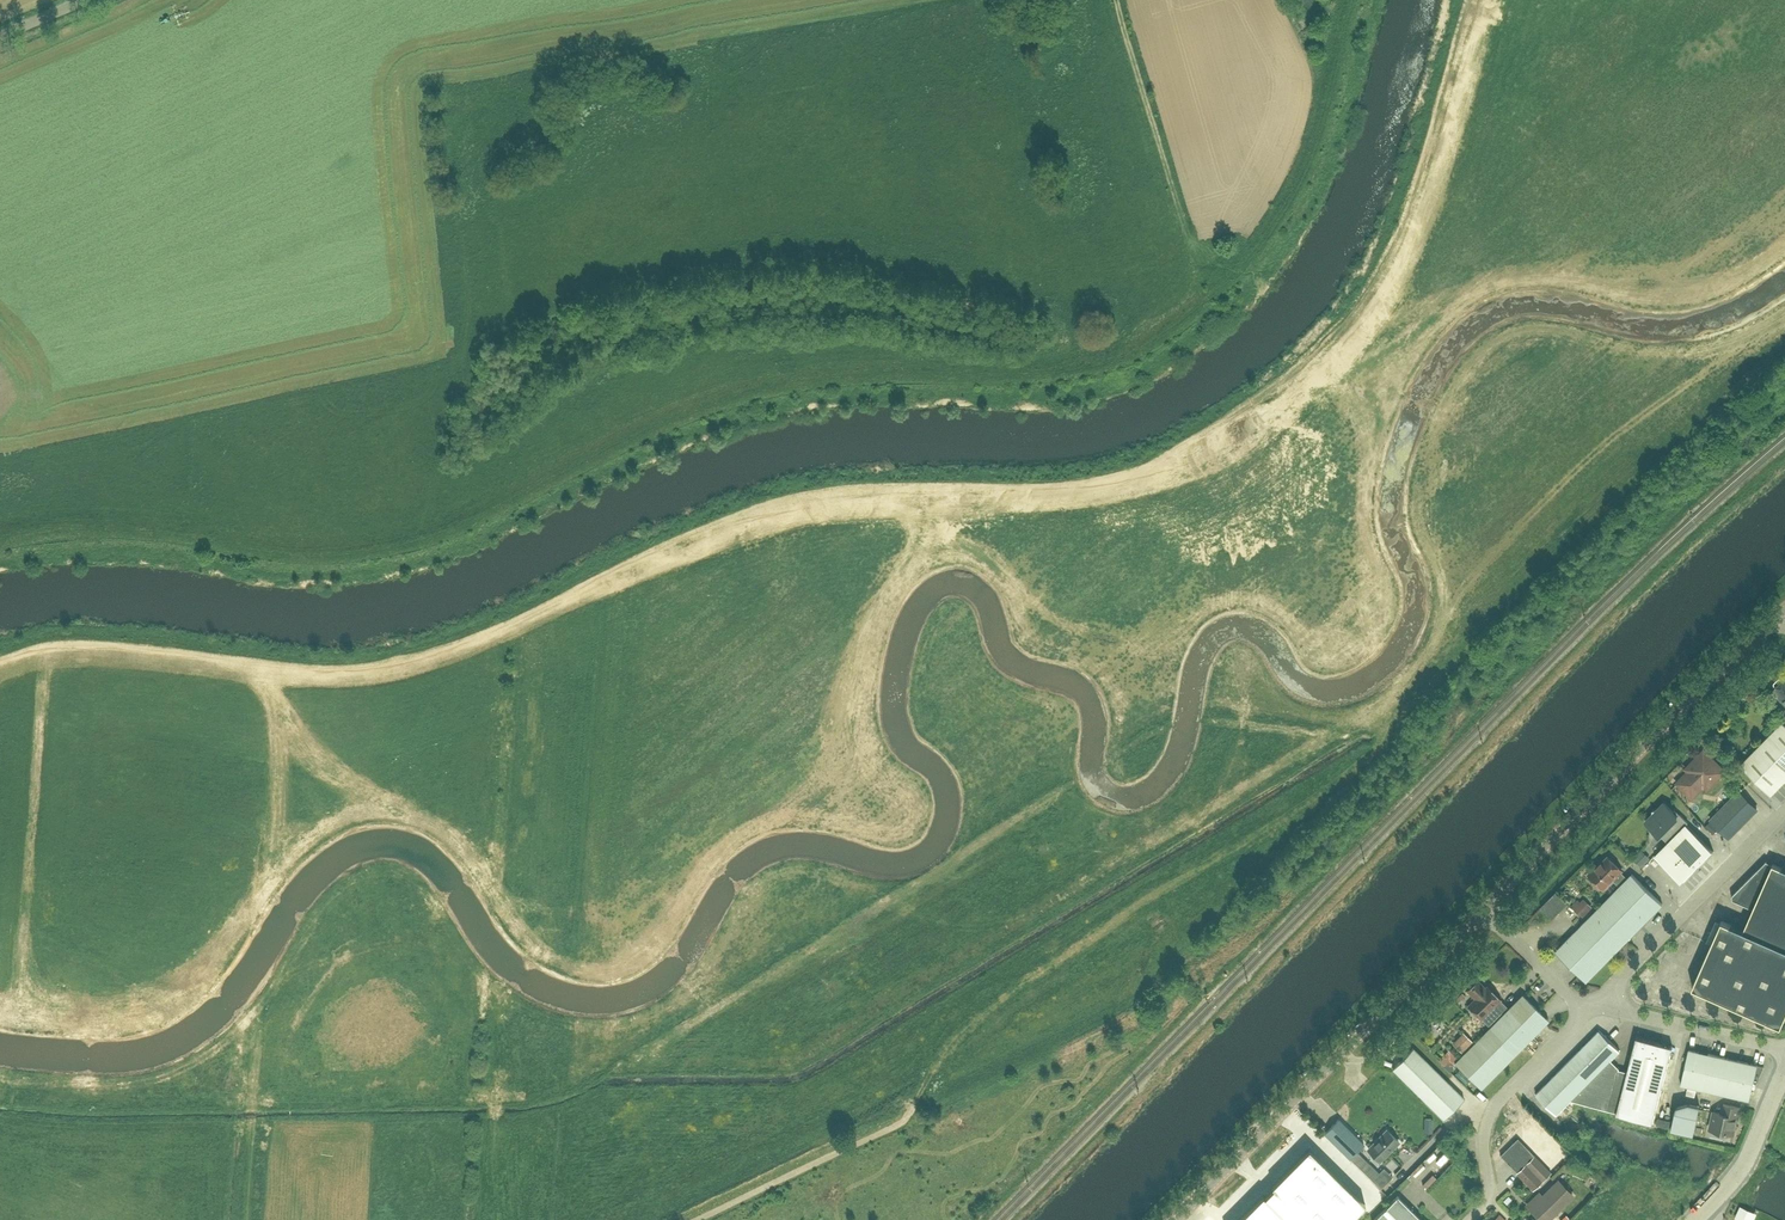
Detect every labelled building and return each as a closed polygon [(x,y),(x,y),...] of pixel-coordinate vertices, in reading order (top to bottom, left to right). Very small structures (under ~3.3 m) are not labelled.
[(1783,679),(1780,677),(1778,677),(1774,681),(1774,683),(1776,685),(1772,690),(1773,691),(1773,690),(1784,702),(1784,677),(1783,679)] [(1782,720),(1740,763),(1771,793),(1784,779),(1784,723),(1782,720)] [(1703,751),(1689,765),(1691,768),(1677,783),(1687,793),(1691,797),(1699,789),(1703,785),(1707,789),(1716,779),(1714,776),(1722,769),(1710,757),(1703,751)] [(1757,808),(1739,791),(1710,820),(1728,837),(1757,808)] [(1675,835),(1654,855),(1682,883),(1714,851),(1686,823),(1688,821),(1680,813),(1678,815),(1675,812),(1675,810),(1672,810),(1664,802),(1657,809),(1653,809),(1653,813),(1646,821),(1651,826),(1651,832),(1657,831),(1659,834),(1666,827),(1675,835)] [(1641,867),(1650,858),(1642,850),(1633,858),(1641,867)] [(1597,868),(1596,867),(1588,875),(1603,889),(1612,879),(1620,871),(1622,870),(1608,856),(1597,868)] [(1732,898),(1752,908),(1743,929),(1721,919),(1692,986),(1781,1025),(1784,1015),(1784,868),(1767,860),(1766,859),(1731,895),(1732,895),(1732,898)] [(1586,981),(1662,904),(1632,873),(1555,951),(1586,981)] [(1545,907),(1556,918),(1570,904),(1559,893),(1545,907)] [(1585,916),(1595,906),(1586,897),(1575,906),(1585,916)] [(1468,1005),(1482,1020),(1491,1010),(1490,1009),(1500,999),(1487,986),(1485,988),(1477,980),(1467,990),(1475,998),(1468,1005)] [(1561,985),(1556,988),(1567,1004),(1572,1001),(1561,985)] [(1480,1088),(1516,1052),(1548,1019),(1522,993),(1454,1062),(1480,1088)] [(1599,1029),(1583,1045),(1567,1061),(1551,1077),(1535,1093),(1556,1114),(1571,1100),(1575,1101),(1608,1109),(1616,1112),(1627,1070),(1619,1068),(1619,1067),(1611,1059),(1620,1050),(1599,1029)] [(1466,1032),(1455,1043),(1465,1051),(1475,1040),(1466,1032)] [(1616,1113),(1653,1123),(1673,1046),(1636,1036),(1627,1070),(1616,1112),(1616,1113)] [(1464,1098),(1412,1048),(1402,1058),(1400,1057),(1399,1061),(1392,1068),(1444,1119),(1464,1098)] [(1757,1082),(1764,1065),(1689,1049),(1681,1084),(1750,1099),(1753,1081),(1757,1082)] [(1740,1107),(1723,1103),(1721,1112),(1714,1110),(1710,1128),(1726,1132),(1730,1135),(1732,1133),(1733,1133),(1733,1131),(1739,1125),(1735,1122),(1737,1117),(1738,1117),(1740,1107)] [(1700,1106),(1689,1104),(1676,1107),(1671,1129),(1694,1134),(1700,1106)] [(1357,1151),(1364,1144),(1338,1119),(1325,1133),(1357,1165),(1364,1158),(1357,1151)] [(1380,1160),(1398,1142),(1386,1130),(1368,1148),(1380,1160)] [(1500,1155),(1517,1172),(1534,1189),(1543,1181),(1551,1172),(1517,1138),(1500,1155)] [(1382,1188),(1393,1176),(1383,1167),(1372,1178),(1382,1188)] [(1432,1189),(1441,1179),(1435,1174),(1427,1183),(1432,1189)] [(1573,1195),(1558,1180),(1530,1208),(1542,1219),(1547,1219),(1573,1195)] [(1373,1219),(1422,1219),(1397,1196),(1373,1219)] [(1437,1217),(1442,1211),(1430,1199),(1425,1205),(1437,1217)]
